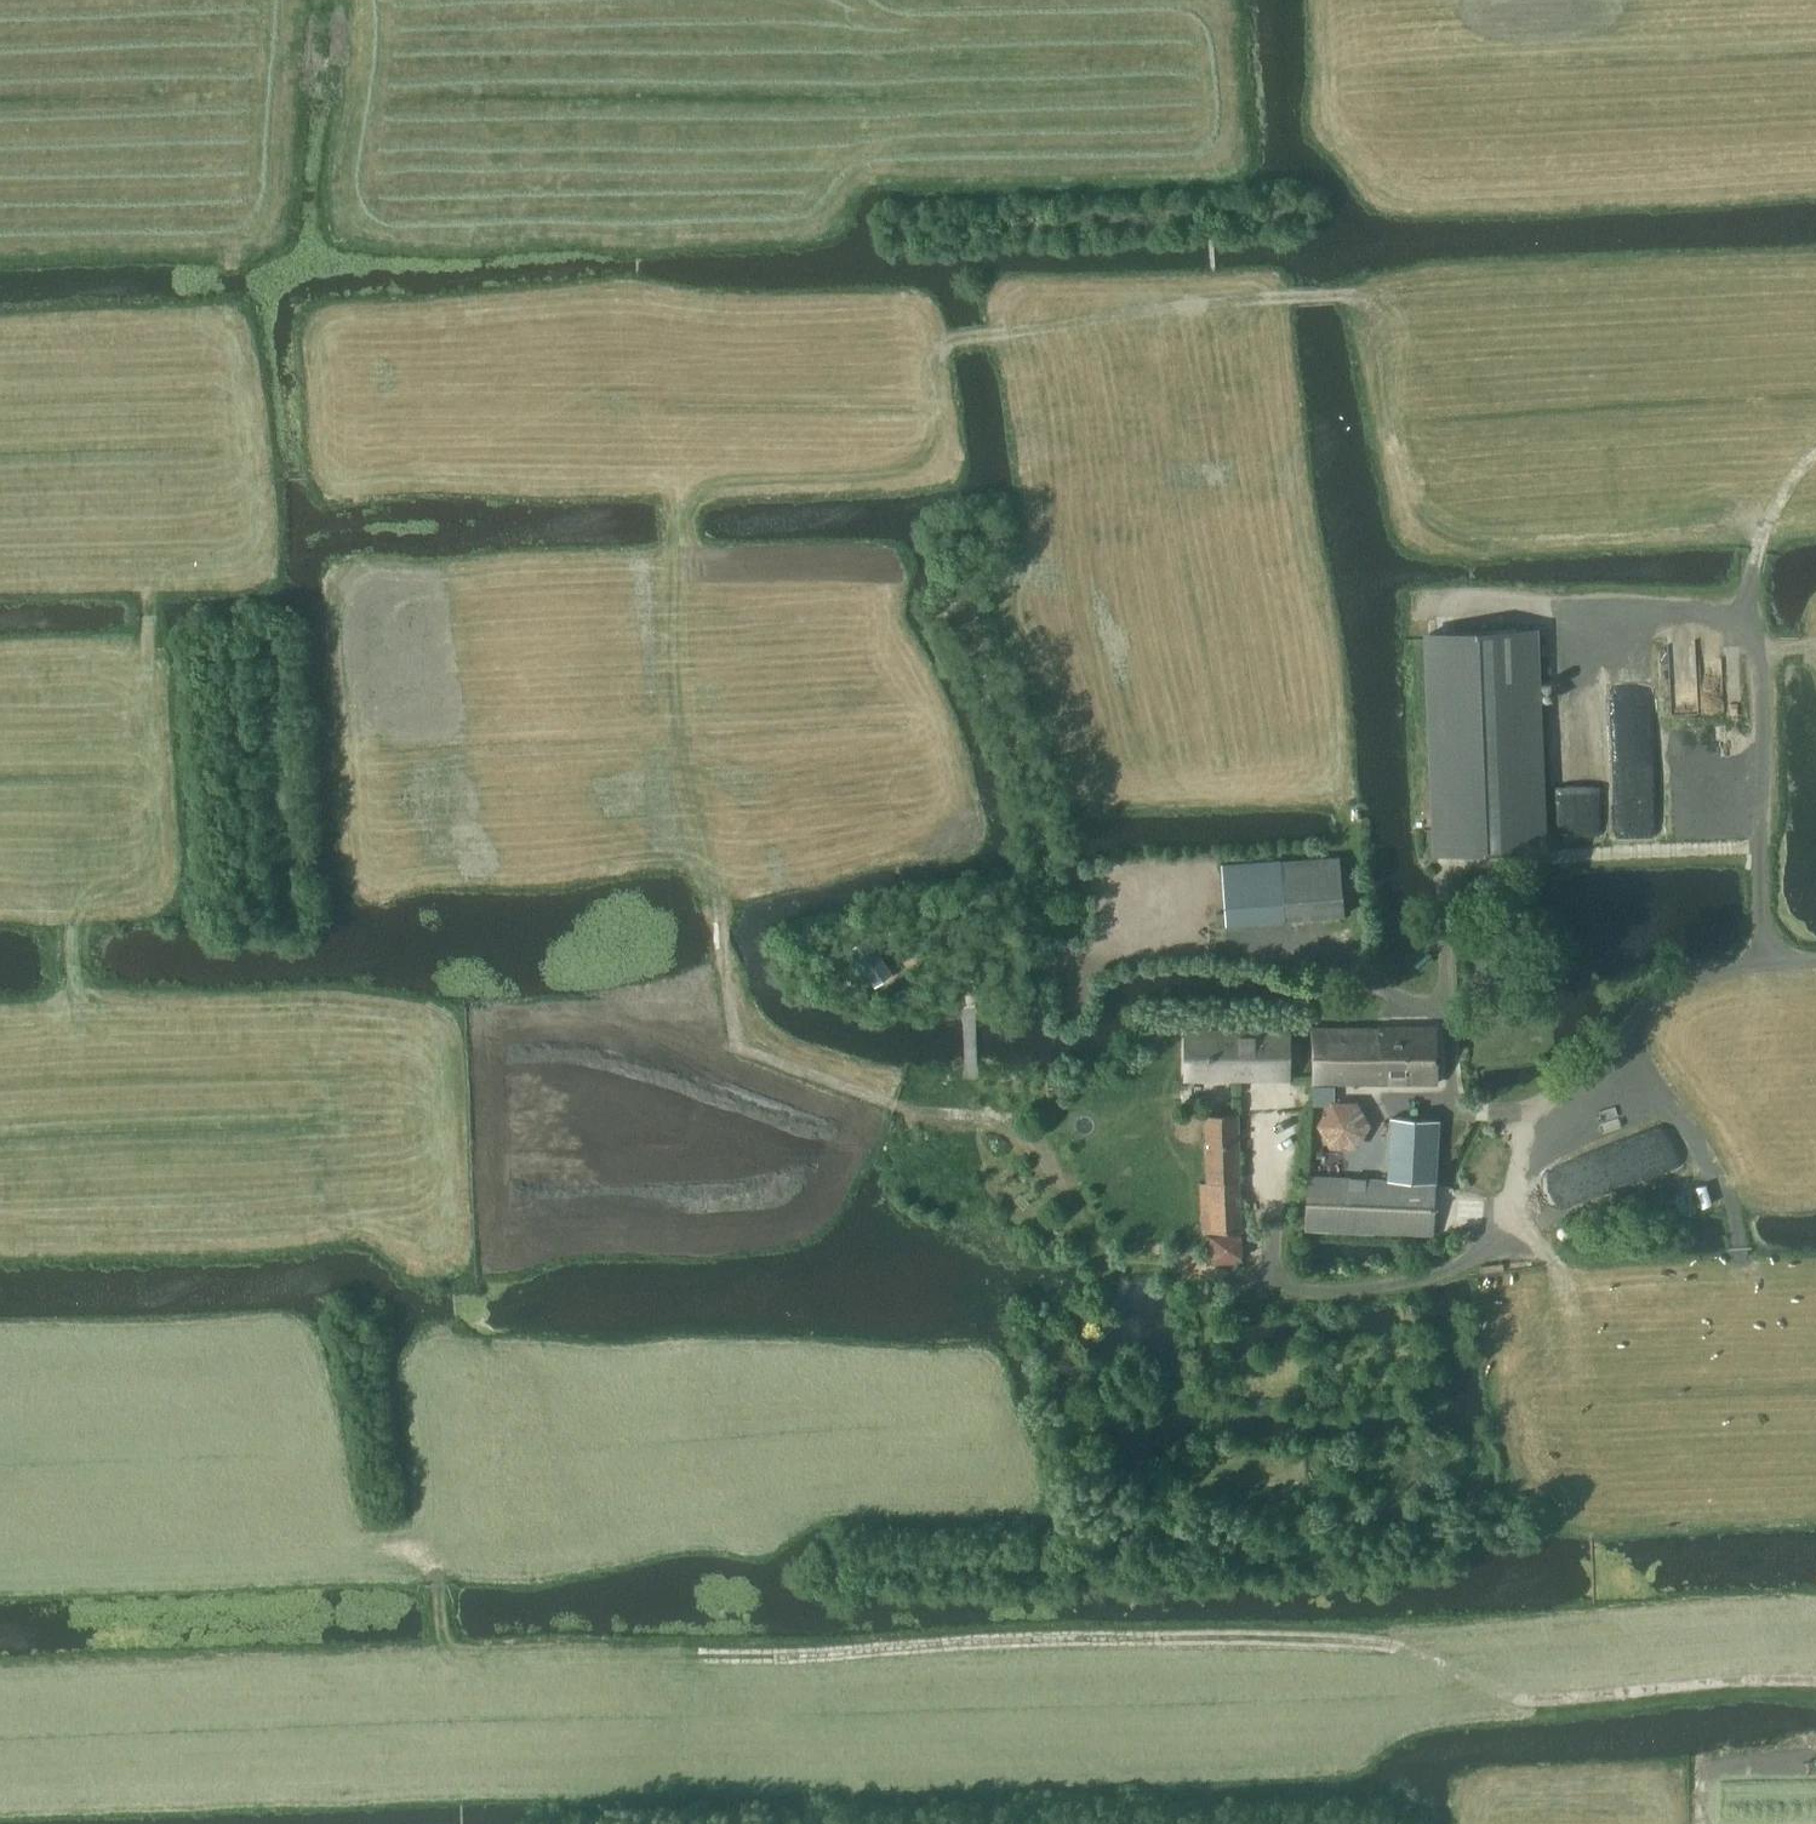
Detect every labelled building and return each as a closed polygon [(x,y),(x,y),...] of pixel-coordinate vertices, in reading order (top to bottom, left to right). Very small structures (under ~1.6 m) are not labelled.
[(1538,629),(1430,633),(1438,854),(1547,848),(1538,629)] [(1346,854),(1227,863),(1232,923),(1351,914),(1346,854)] [(894,973),(867,937),(849,949),(876,986),(894,973)] [(1316,1027),(1315,1083),(1438,1082),(1436,1027),(1408,1027),(1408,1021),(1378,1021),(1378,1027),(1316,1027)] [(1288,1076),(1288,1030),(1187,1030),(1187,1067),(1214,1066),(1214,1056),(1230,1056),(1230,1066),(1236,1066),(1237,1076),(1288,1076)] [(1362,1108),(1336,1105),(1320,1126),(1330,1151),(1357,1154),(1373,1132),(1362,1108)] [(1210,1181),(1241,1179),(1238,1113),(1207,1114),(1210,1181)] [(1437,1181),(1440,1119),(1392,1117),(1389,1178),(1437,1181)] [(1437,1181),(1389,1178),(1308,1175),(1306,1228),(1434,1234),(1437,1181)] [(1241,1181),(1201,1183),(1204,1231),(1243,1229),(1241,1181)]
